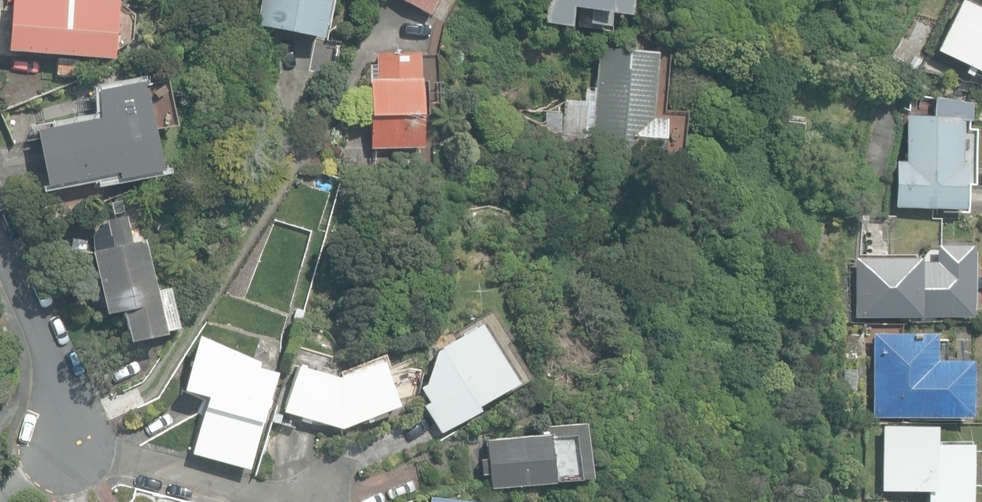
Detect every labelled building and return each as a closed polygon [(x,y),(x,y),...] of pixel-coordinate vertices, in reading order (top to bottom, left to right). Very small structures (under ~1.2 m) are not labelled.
[(114,59),(119,0),(12,0),(8,50),(114,59)] [(322,38),(330,0),(261,0),(256,25),(322,38)] [(430,15),(438,0),(403,0),(430,15)] [(542,21),(605,30),(607,14),(627,17),(629,0),(546,0),(542,21)] [(981,73),(981,10),(961,0),(959,0),(934,50),(965,65),(981,73)] [(590,150),(661,158),(664,118),(652,117),(657,51),(598,47),(590,150)] [(368,79),(370,148),(422,146),(421,136),(427,136),(426,80),(421,80),(420,53),(377,54),(378,79),(368,79)] [(49,75),(78,76),(79,57),(50,55),(49,75)] [(43,132),(53,188),(124,175),(125,181),(168,173),(150,83),(104,92),(104,119),(43,132)] [(785,125),(803,128),(804,118),(786,115),(785,125)] [(893,205),(961,208),(963,163),(959,163),(960,118),(906,116),(904,161),(895,160),(893,205)] [(123,309),(129,340),(164,332),(164,330),(177,327),(168,287),(155,290),(143,239),(134,241),(128,214),(107,219),(108,222),(99,223),(94,235),(96,249),(92,250),(106,313),(123,309)] [(853,314),(970,316),(971,245),(935,245),(935,262),(917,262),(918,258),(854,257),(853,314)] [(423,404),(436,427),(513,382),(478,322),(432,349),(424,384),(419,387),(427,402),(423,404)] [(872,417),(968,417),(969,360),(935,360),(935,333),(872,332),(872,417)] [(191,452),(249,468),(276,372),(257,366),(258,360),(198,334),(183,389),(207,396),(191,452)] [(271,421),(298,429),(301,421),(310,424),(311,419),(341,429),(398,405),(380,360),(340,377),(296,364),(283,406),(276,404),(271,421)] [(488,472),(489,486),(585,475),(579,421),(537,426),(538,434),(484,440),(486,458),(480,459),(481,473),(488,472)] [(925,501),(969,501),(969,444),(931,444),(931,426),(880,426),(881,489),(925,489),(925,501)]
